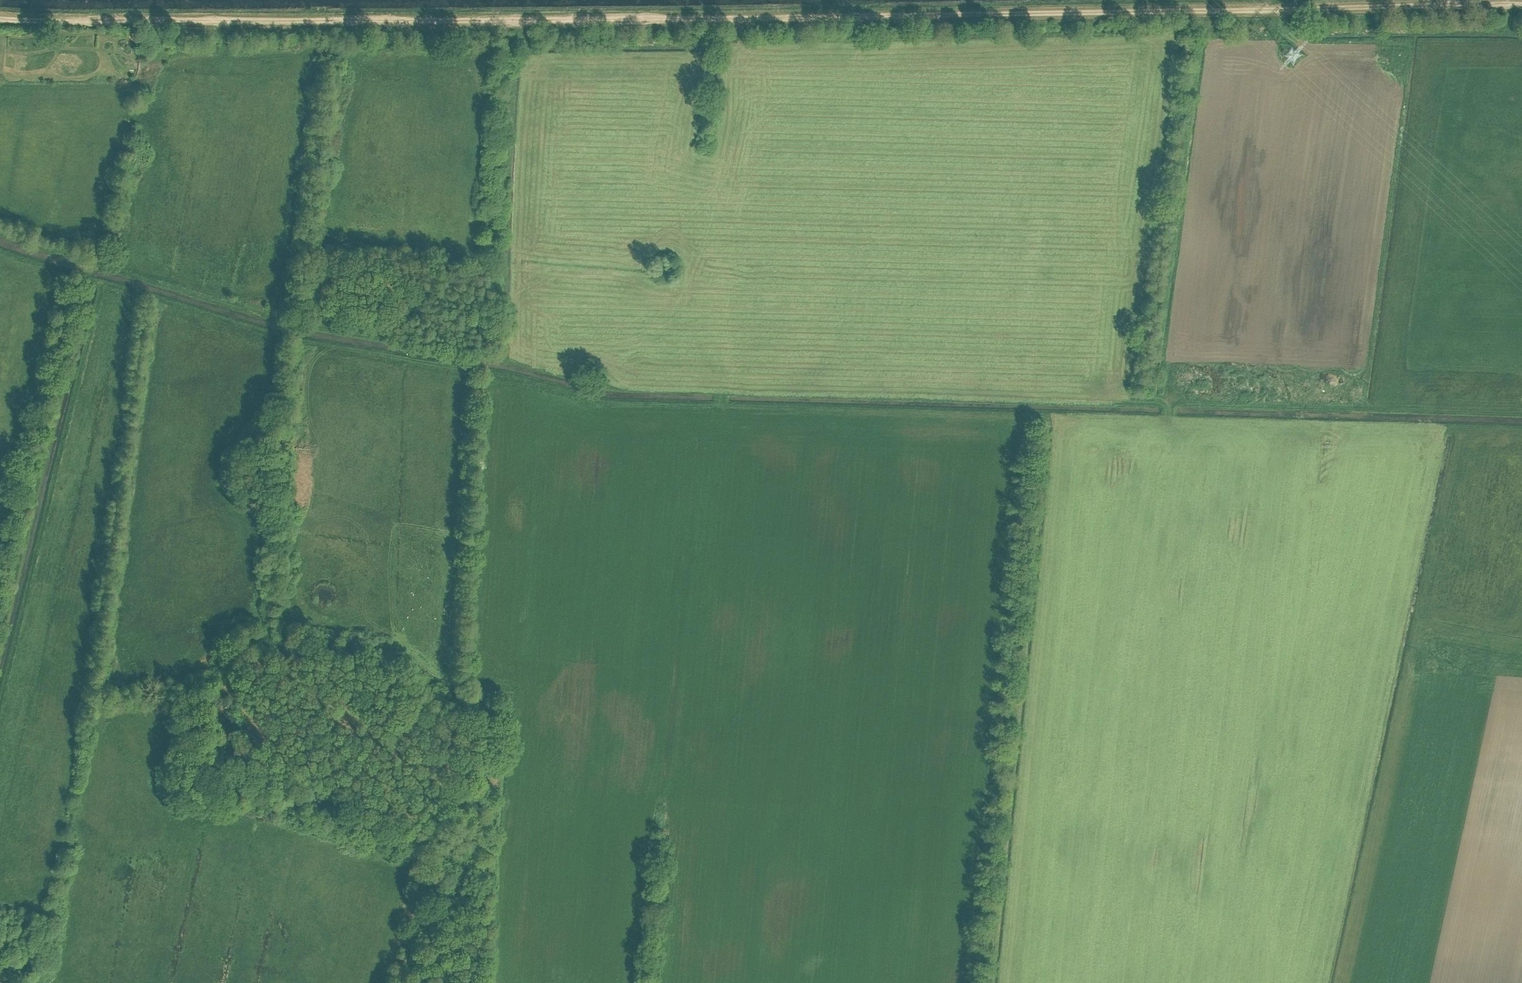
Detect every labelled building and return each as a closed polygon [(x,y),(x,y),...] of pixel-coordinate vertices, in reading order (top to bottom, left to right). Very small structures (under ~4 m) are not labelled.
[(1403,63),(1403,50),(1394,50),(1394,63),(1403,63)]
